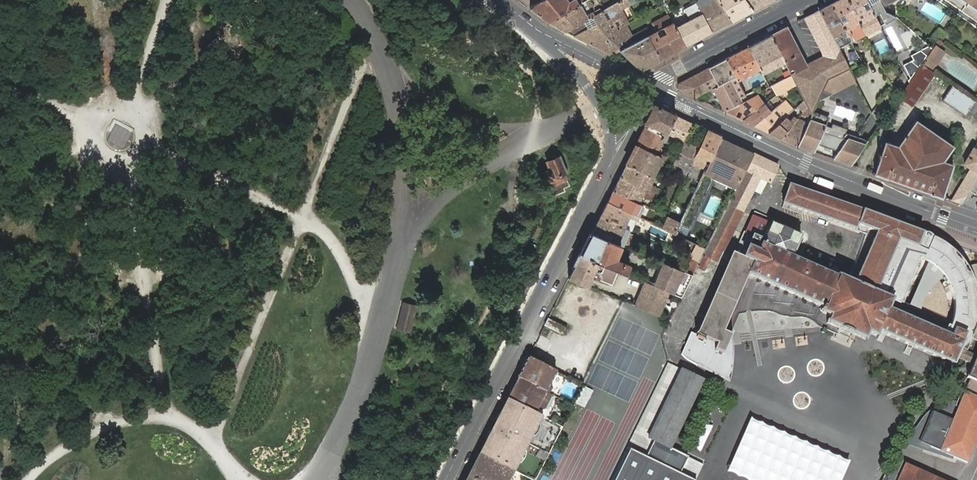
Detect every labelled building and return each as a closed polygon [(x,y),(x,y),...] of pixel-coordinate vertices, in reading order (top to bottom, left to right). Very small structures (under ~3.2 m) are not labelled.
[(546,21),(584,0),(539,0),(535,2),(529,8),(546,21)] [(566,31),(594,15),(592,11),(585,14),(584,11),(590,8),(585,0),(584,0),(546,21),(565,30),(566,31)] [(589,43),(623,25),(628,23),(620,8),(635,0),(622,0),(594,15),(566,31),(589,43)] [(700,7),(712,32),(732,21),(720,0),(698,0),(696,1),(700,7)] [(732,21),(753,10),(746,0),(720,0),(732,21)] [(753,10),(772,0),(746,0),(753,10)] [(866,33),(848,0),(836,0),(831,2),(849,35),(849,37),(853,35),(855,39),(866,33)] [(866,33),(880,26),(876,18),(866,0),(848,0),(866,33)] [(881,0),(866,0),(876,18),(886,12),(886,10),(881,0)] [(886,10),(890,8),(888,3),(894,0),(881,0),(886,10)] [(956,14),(976,28),(976,27),(976,0),(937,0),(956,14)] [(849,35),(831,2),(819,9),(837,43),(849,37),(849,35)] [(690,12),(704,36),(712,32),(700,7),(690,12)] [(673,21),(686,46),(704,36),(690,12),(689,9),(685,11),(689,19),(680,24),(677,19),(673,21)] [(828,80),(850,68),(839,47),(837,43),(819,9),(805,16),(825,56),(808,65),(791,74),(796,82),(801,92),(804,99),(808,105),(812,113),(813,111),(822,91),(828,80)] [(876,18),(880,26),(896,17),(895,16),(886,10),(886,12),(876,18)] [(611,54),(619,50),(648,35),(673,21),(669,14),(654,22),(655,26),(648,29),(647,27),(632,35),(630,31),(627,32),(623,25),(589,43),(611,54)] [(648,35),(661,59),(686,46),(673,21),(648,35)] [(795,42),(786,26),(771,34),(787,65),(791,74),(808,65),(801,52),(797,52),(794,45),(795,42)] [(952,39),(943,33),(940,37),(949,43),(952,39)] [(787,65),(771,34),(748,46),(759,67),(764,77),(768,75),(766,70),(781,62),(784,67),(787,65)] [(619,50),(640,70),(661,59),(648,35),(619,50)] [(885,39),(876,43),(882,54),(890,50),(885,39)] [(759,67),(748,46),(727,57),(736,75),(738,79),(759,67)] [(935,67),(944,53),(934,46),(932,48),(924,60),(935,67)] [(727,57),(709,67),(718,85),(736,75),(727,57)] [(934,73),(922,65),(900,97),(912,105),(934,73)] [(679,89),(696,97),(712,88),(718,85),(709,67),(679,82),(679,89)] [(857,81),(850,68),(828,80),(834,92),(857,81)] [(776,93),(796,82),(791,74),(772,84),(776,93)] [(712,88),(724,110),(747,97),(738,79),(736,75),(718,85),(712,88)] [(834,92),(828,80),(822,91),(830,95),(834,92)] [(952,85),(942,100),(967,116),(970,111),(976,116),(976,102),(952,85)] [(724,110),(742,119),(758,107),(761,105),(763,103),(756,92),(749,96),(747,97),(724,110)] [(761,105),(767,114),(770,112),(764,102),(763,103),(761,105)] [(754,124),(768,131),(787,116),(790,113),(795,108),(792,105),(784,111),(780,104),(770,112),(767,114),(754,124)] [(758,107),(742,119),(754,124),(767,114),(761,105),(758,107)] [(667,133),(675,115),(656,106),(646,127),(654,131),(655,129),(658,130),(659,129),(667,133)] [(844,138),(823,131),(825,128),(826,125),(829,119),(830,116),(813,111),(812,113),(808,122),(797,145),(814,151),(818,143),(839,150),(834,158),(852,165),(869,140),(847,132),(844,138)] [(692,124),(675,115),(667,133),(665,136),(663,140),(666,142),(669,135),(674,137),(674,138),(683,142),(684,141),(692,124)] [(768,131),(781,137),(798,118),(793,115),(790,119),(787,116),(768,131)] [(781,137),(797,145),(808,122),(798,118),(781,137)] [(875,173),(942,197),(953,164),(945,161),(955,146),(917,119),(899,145),(886,142),(875,173)] [(116,124),(108,140),(123,148),(132,131),(116,124)] [(654,131),(646,127),(636,145),(655,154),(658,146),(661,146),(663,145),(661,140),(659,133),(654,131)] [(709,160),(720,137),(721,135),(707,129),(706,131),(698,148),(694,157),(691,163),(705,169),(709,160)] [(740,146),(720,137),(709,160),(705,169),(712,172),(711,174),(713,178),(735,189),(742,176),(754,153),(740,146)] [(684,141),(683,142),(679,152),(671,169),(685,176),(691,163),(694,157),(698,148),(684,141)] [(655,154),(636,145),(627,164),(652,175),(661,157),(655,154)] [(961,203),(976,176),(976,150),(974,148),(964,163),(972,167),(963,181),(951,200),(961,203)] [(702,254),(709,257),(717,261),(761,177),(771,181),(778,165),(754,153),(742,176),(735,189),(731,198),(705,248),(702,254)] [(559,158),(548,163),(551,170),(545,172),(548,179),(550,179),(555,191),(556,195),(565,191),(563,188),(569,186),(563,173),(565,172),(559,158)] [(648,190),(651,192),(652,189),(649,188),(654,177),(652,175),(627,164),(620,177),(646,189),(648,190)] [(642,196),(654,202),(658,195),(651,192),(648,190),(646,189),(620,177),(613,191),(636,202),(639,203),(642,196)] [(732,333),(731,333),(730,334),(724,332),(730,317),(748,274),(822,307),(820,311),(823,312),(822,313),(830,316),(827,323),(836,327),(857,335),(865,339),(868,333),(876,336),(878,331),(953,364),(956,358),(972,365),(967,378),(970,380),(960,402),(952,421),(951,423),(942,419),(943,417),(932,412),(919,443),(924,445),(930,448),(931,446),(940,449),(939,452),(967,464),(976,440),(976,342),(964,336),(965,335),(956,331),(956,330),(899,305),(902,297),(917,248),(923,233),(863,211),(790,186),(790,185),(783,204),(856,230),(857,226),(876,233),(854,283),(838,276),(837,277),(791,257),(800,237),(770,224),(770,225),(752,217),(744,234),(752,238),(748,248),(746,254),(737,250),(735,255),(732,254),(708,308),(702,323),(696,336),(694,340),(693,342),(714,351),(718,354),(722,356),(723,354),(732,333)] [(613,191),(607,202),(631,213),(636,215),(638,216),(641,210),(634,206),(636,202),(613,191)] [(607,202),(600,217),(629,231),(636,215),(631,213),(607,202)] [(600,217),(592,233),(620,245),(623,246),(625,243),(628,244),(632,235),(628,233),(629,231),(600,217)] [(675,234),(680,222),(668,217),(663,228),(675,234)] [(693,220),(684,238),(698,245),(705,248),(714,230),(693,220)] [(592,233),(580,255),(598,262),(605,265),(619,270),(626,274),(627,270),(629,265),(614,259),(620,245),(592,233)] [(902,297),(912,273),(914,273),(917,270),(920,266),(921,261),(922,260),(928,262),(935,268),(942,275),(945,280),(949,285),(952,296),(953,306),(952,315),(951,322),(949,327),(956,330),(956,331),(965,335),(964,336),(971,339),(976,318),(976,309),(976,264),(975,264),(972,265),(965,266),(961,259),(953,251),(945,244),(932,237),(929,235),(923,233),(917,248),(902,297)] [(736,250),(737,250),(746,254),(748,248),(752,238),(744,234),(743,234),(736,250)] [(692,258),(698,261),(702,254),(705,248),(698,245),(691,258),(692,258)] [(698,261),(696,265),(703,269),(709,257),(702,254),(698,261)] [(580,255),(569,278),(587,286),(592,276),(596,278),(612,285),(619,270),(605,265),(602,272),(599,271),(595,269),(598,262),(580,255)] [(685,272),(693,275),(696,265),(698,261),(692,258),(685,272)] [(672,293),(682,297),(693,275),(685,272),(683,271),(664,263),(655,286),(669,292),(672,293)] [(636,306),(658,316),(669,292),(655,286),(652,285),(646,282),(645,286),(643,285),(642,287),(637,300),(636,302),(638,303),(636,306)] [(753,286),(735,327),(766,322),(819,314),(753,286)] [(403,302),(397,329),(411,332),(417,305),(403,302)] [(548,318),(545,324),(563,334),(566,328),(548,318)] [(696,334),(690,332),(682,352),(681,354),(688,360),(696,365),(697,362),(726,373),(729,359),(722,356),(718,354),(714,351),(693,342),(694,340),(696,336),(696,334)] [(550,385),(556,372),(528,358),(517,378),(547,394),(550,388),(550,385)] [(697,362),(696,365),(729,381),(730,375),(732,366),(732,360),(729,359),(726,373),(697,362)] [(632,447),(672,364),(668,362),(611,479),(616,479),(632,447)] [(616,479),(691,479),(645,458),(655,441),(669,448),(671,444),(673,440),(699,387),(701,383),(703,380),(672,364),(632,447),(616,479)] [(552,396),(547,394),(517,378),(507,399),(537,415),(539,410),(541,411),(546,409),(552,396)] [(479,454),(514,472),(520,461),(516,460),(520,453),(523,455),(528,444),(534,434),(530,432),(534,425),(537,427),(542,417),(537,415),(507,399),(495,422),(500,425),(497,432),(491,430),(479,454)] [(922,450),(924,445),(919,443),(932,412),(943,417),(942,419),(951,423),(952,421),(960,402),(952,402),(944,403),(943,403),(943,404),(943,405),(943,406),(943,407),(942,408),(941,408),(940,408),(939,408),(938,408),(937,408),(937,407),(935,406),(929,410),(925,415),(905,443),(922,450)] [(727,474),(741,479),(842,479),(849,463),(751,419),(727,474)] [(500,425),(495,422),(491,430),(497,432),(500,425)] [(655,441),(645,458),(691,479),(696,479),(704,465),(675,451),(671,449),(669,448),(655,441)] [(514,472),(479,454),(468,474),(474,477),(472,479),(506,479),(507,478),(512,477),(514,472)] [(888,479),(893,479),(900,464),(897,463),(892,470),(889,477),(888,479)] [(939,479),(906,464),(899,479),(938,479),(939,479)]
